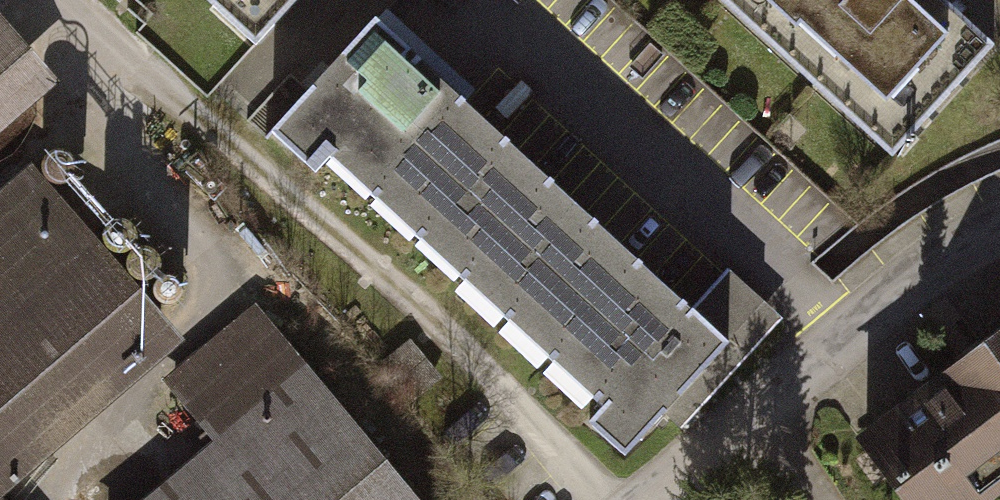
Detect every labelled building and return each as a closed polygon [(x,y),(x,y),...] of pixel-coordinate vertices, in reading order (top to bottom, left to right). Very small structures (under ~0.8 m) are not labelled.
[(63,64),(8,0),(0,0),(0,118),(63,64)] [(245,35),(277,0),(207,0),(245,35)] [(995,41),(951,0),(724,0),(891,153),(995,41)] [(719,346),(368,23),(268,131),(618,454),(719,346)] [(184,342),(32,165),(0,192),(0,498),(184,342)] [(164,283),(183,267),(142,221),(124,237),(164,283)] [(260,293),(175,366),(217,414),(116,499),(439,499),(260,293)] [(840,425),(897,499),(969,499),(999,476),(999,303),(840,425)]
